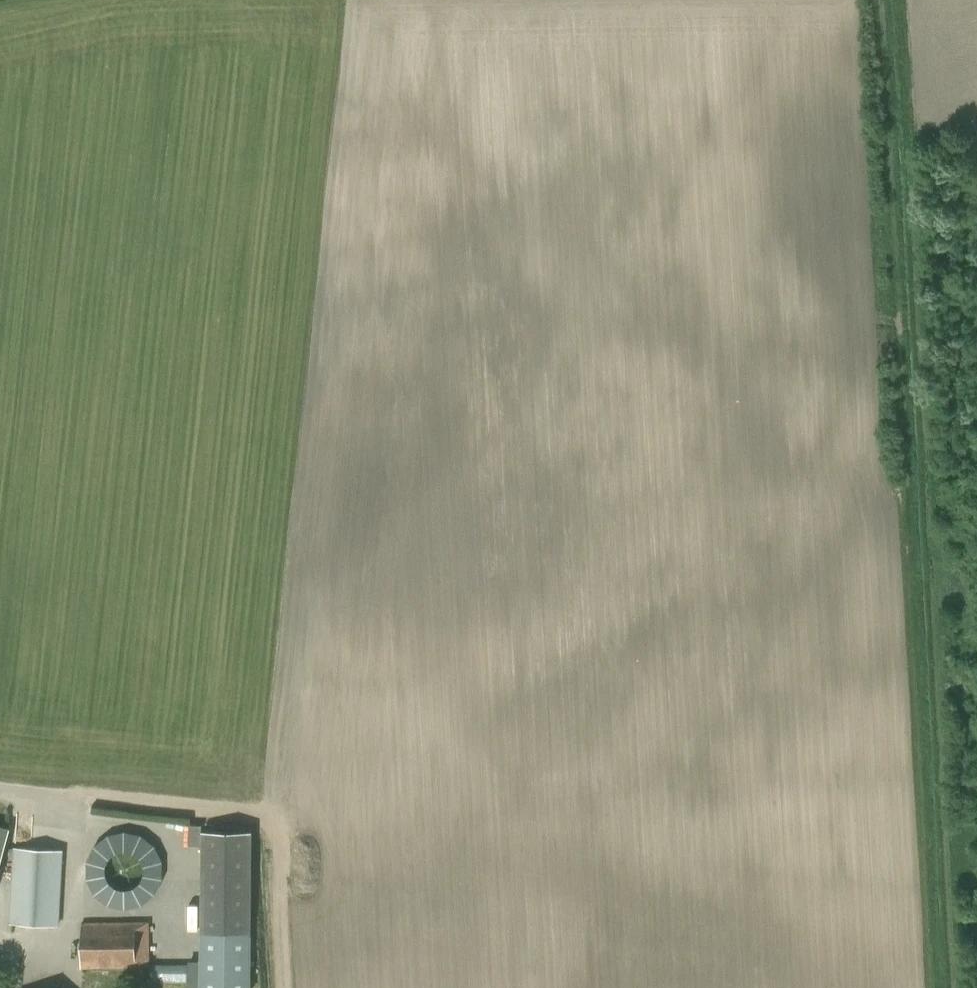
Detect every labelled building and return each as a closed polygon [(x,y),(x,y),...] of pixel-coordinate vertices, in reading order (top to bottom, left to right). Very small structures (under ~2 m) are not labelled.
[(11,828),(0,825),(0,867),(11,828)] [(82,852),(107,913),(171,887),(145,825),(82,852)] [(201,987),(250,987),(251,831),(201,831),(201,987)] [(14,848),(10,923),(58,925),(62,850),(14,848)] [(149,921),(81,922),(80,969),(135,967),(135,966),(148,966),(149,921)]
